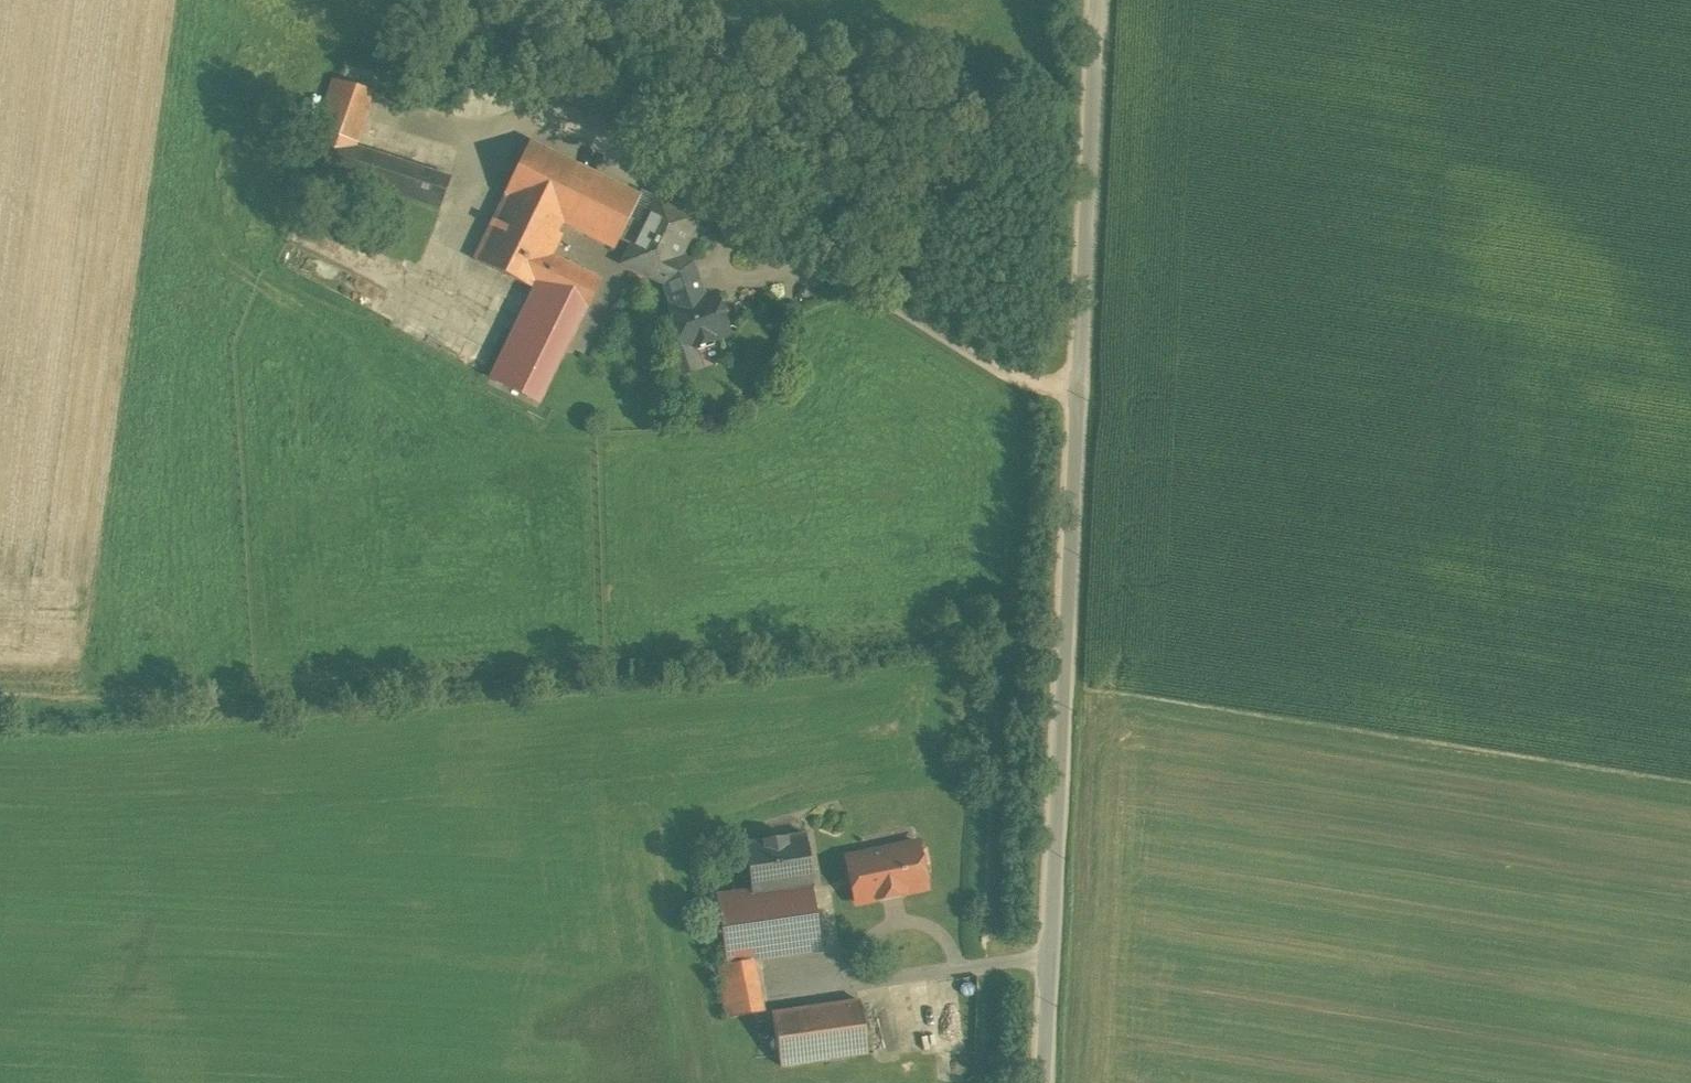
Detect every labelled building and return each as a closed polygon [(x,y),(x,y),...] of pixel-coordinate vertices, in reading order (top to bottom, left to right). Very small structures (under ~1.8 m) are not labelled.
[(375,95),(328,81),(302,169),(437,210),(448,173),(359,146),(375,95)] [(640,197),(529,142),(474,257),(535,286),(491,380),(539,403),(599,278),(553,255),(562,235),(557,232),(562,222),(615,248),(619,240),(630,218),(640,197)] [(630,218),(619,240),(633,246),(625,263),(666,283),(679,257),(698,216),(658,196),(644,225),(630,218)] [(704,299),(692,264),(679,257),(666,283),(673,305),(671,310),(682,342),(693,338),(697,350),(715,344),(713,339),(729,333),(715,295),(704,299)] [(795,840),(740,851),(748,892),(716,899),(729,967),(713,970),(724,1025),(762,1018),(752,966),(817,953),(795,840)] [(919,843),(840,858),(851,911),(929,895),(919,843)] [(859,1006),(772,1018),(780,1074),(867,1062),(859,1006)]
